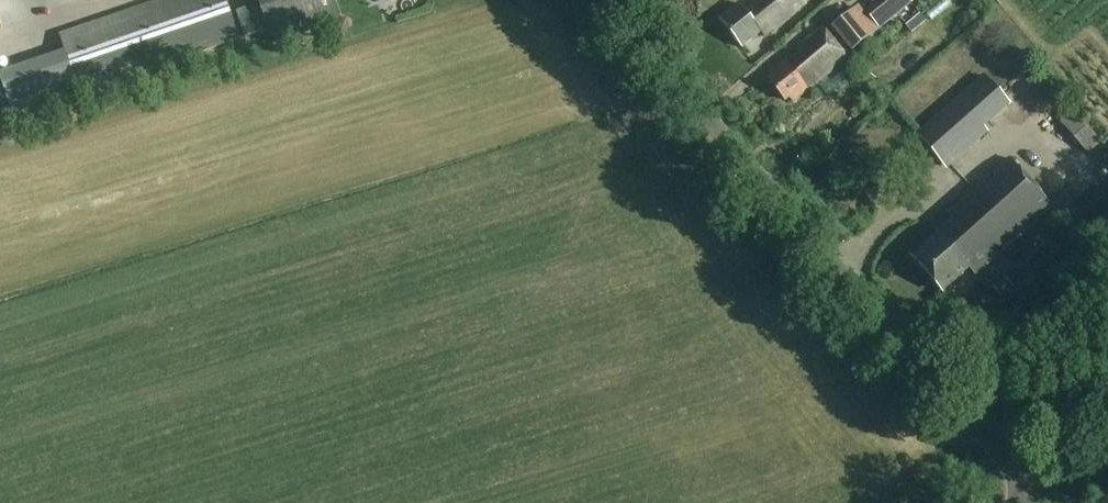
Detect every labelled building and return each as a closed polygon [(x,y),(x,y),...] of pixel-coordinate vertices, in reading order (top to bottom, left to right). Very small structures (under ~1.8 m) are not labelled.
[(66,51),(0,74),(0,79),(14,119),(81,95),(238,39),(224,0),(164,0),(61,36),(66,51)] [(272,44),(338,22),(331,0),(257,0),(272,44)] [(807,5),(802,0),(758,0),(743,12),(738,7),(719,24),(742,52),(761,35),(766,40),(807,5)] [(865,11),(879,29),(912,2),(910,0),(878,0),(865,11)] [(832,31),(851,53),(877,30),(858,8),(832,31)] [(926,22),(920,15),(907,27),(912,33),(926,22)] [(787,99),(792,105),(847,57),(822,28),(798,49),(802,54),(790,63),(787,59),(773,70),(777,74),(768,82),(784,102),(787,99)] [(987,132),(983,128),(1009,105),(984,76),(918,136),(947,168),(987,132)] [(1074,112),(1072,114),(1062,122),(1060,124),(1086,154),(1100,142),(1074,112)] [(1051,208),(1010,161),(994,176),(998,180),(984,192),(980,187),(949,215),(953,220),(909,258),(942,295),(969,271),(974,277),(1051,208)] [(1107,184),(1099,172),(1085,181),(1094,194),(1107,184)] [(1062,189),(1079,204),(1087,194),(1071,180),(1062,189)] [(1005,278),(993,288),(1001,298),(1013,288),(1005,278)]
